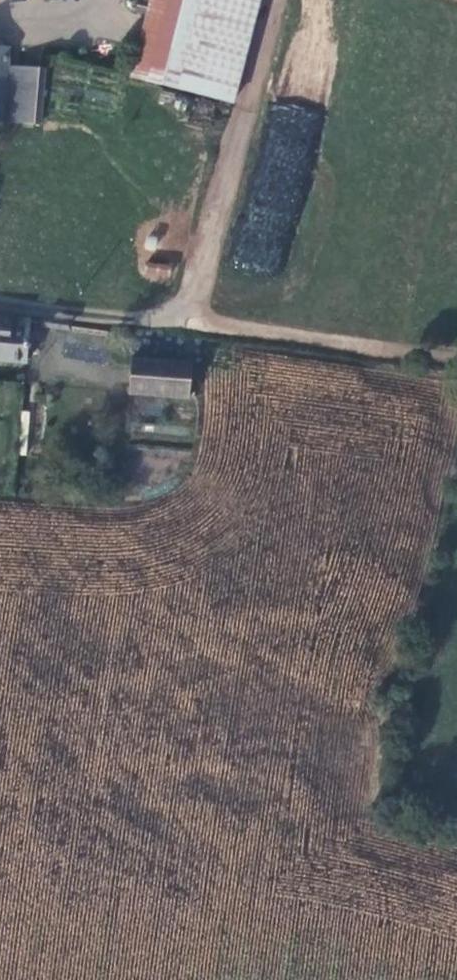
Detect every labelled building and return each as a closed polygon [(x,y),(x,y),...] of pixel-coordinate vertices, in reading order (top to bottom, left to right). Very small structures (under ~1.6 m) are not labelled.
[(130,72),(221,93),(245,0),(148,0),(130,72)] [(9,52),(9,47),(0,47),(0,97),(25,98),(26,66),(7,67),(9,52)] [(144,279),(169,282),(171,264),(145,262),(144,279)] [(0,316),(0,359),(26,361),(30,320),(0,316)] [(190,371),(132,362),(126,398),(184,406),(190,371)]
